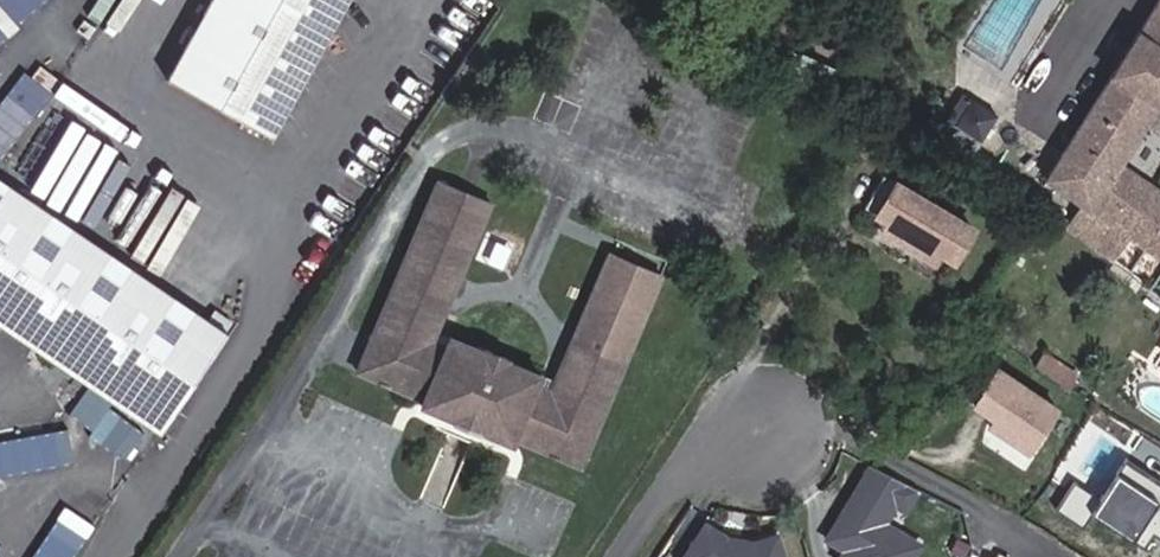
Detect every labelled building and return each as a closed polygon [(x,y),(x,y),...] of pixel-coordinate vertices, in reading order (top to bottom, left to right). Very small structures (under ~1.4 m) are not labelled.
[(15,21),(46,1),(46,0),(0,0),(0,43),(15,21)] [(340,0),(201,0),(159,77),(265,136),(340,0)] [(1159,255),(1159,191),(1118,162),(1159,97),(1159,0),(1046,177),(1114,224),(1132,236),(1159,255)] [(984,132),(1000,107),(975,91),(959,116),(984,132)] [(984,132),(959,116),(952,128),(977,144),(984,132)] [(948,262),(968,231),(881,174),(861,205),(883,219),(935,254),(948,262)] [(512,434),(578,462),(657,270),(604,248),(550,381),(536,375),(540,365),(507,351),(507,349),(483,339),(482,341),(449,327),(444,338),(431,332),(486,199),(432,178),(353,369),(420,397),(418,402),(451,416),(451,418),(475,428),(476,426),(509,440),(512,434)] [(222,334),(0,183),(0,328),(155,433),(222,334)] [(928,263),(935,254),(883,219),(876,229),(928,263)] [(1098,248),(1115,261),(1132,236),(1114,224),(1098,248)] [(1069,367),(1042,350),(1032,366),(1060,383),(1069,367)] [(1069,405),(997,363),(972,406),(996,419),(989,431),(1037,459),(1069,405)] [(79,400),(56,433),(67,440),(72,433),(82,439),(99,413),(79,400)] [(67,440),(77,447),(82,439),(72,433),(67,440)] [(30,467),(26,440),(0,444),(0,471),(30,467)] [(871,459),(823,541),(844,554),(842,556),(919,556),(928,541),(899,525),(921,488),(871,459)] [(780,532),(757,543),(730,538),(708,520),(685,556),(788,556),(780,532)] [(76,545),(47,527),(28,556),(68,556),(76,545)]
